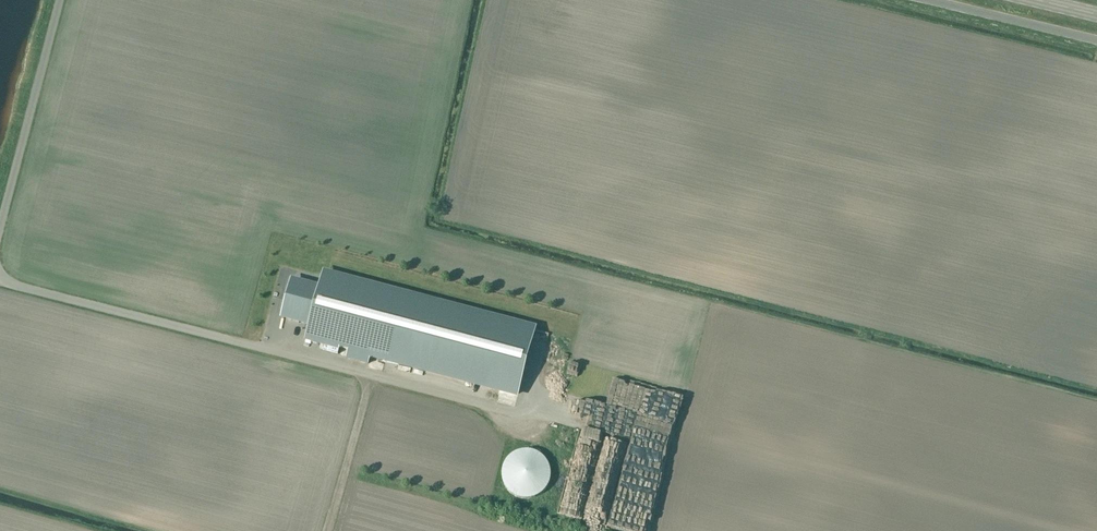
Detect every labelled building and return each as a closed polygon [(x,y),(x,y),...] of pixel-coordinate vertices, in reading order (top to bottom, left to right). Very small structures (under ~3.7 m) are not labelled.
[(290,278),(279,319),(308,327),(305,339),(348,350),(346,358),(369,364),(371,356),(518,395),(536,328),(323,271),(319,286),(290,278)]
